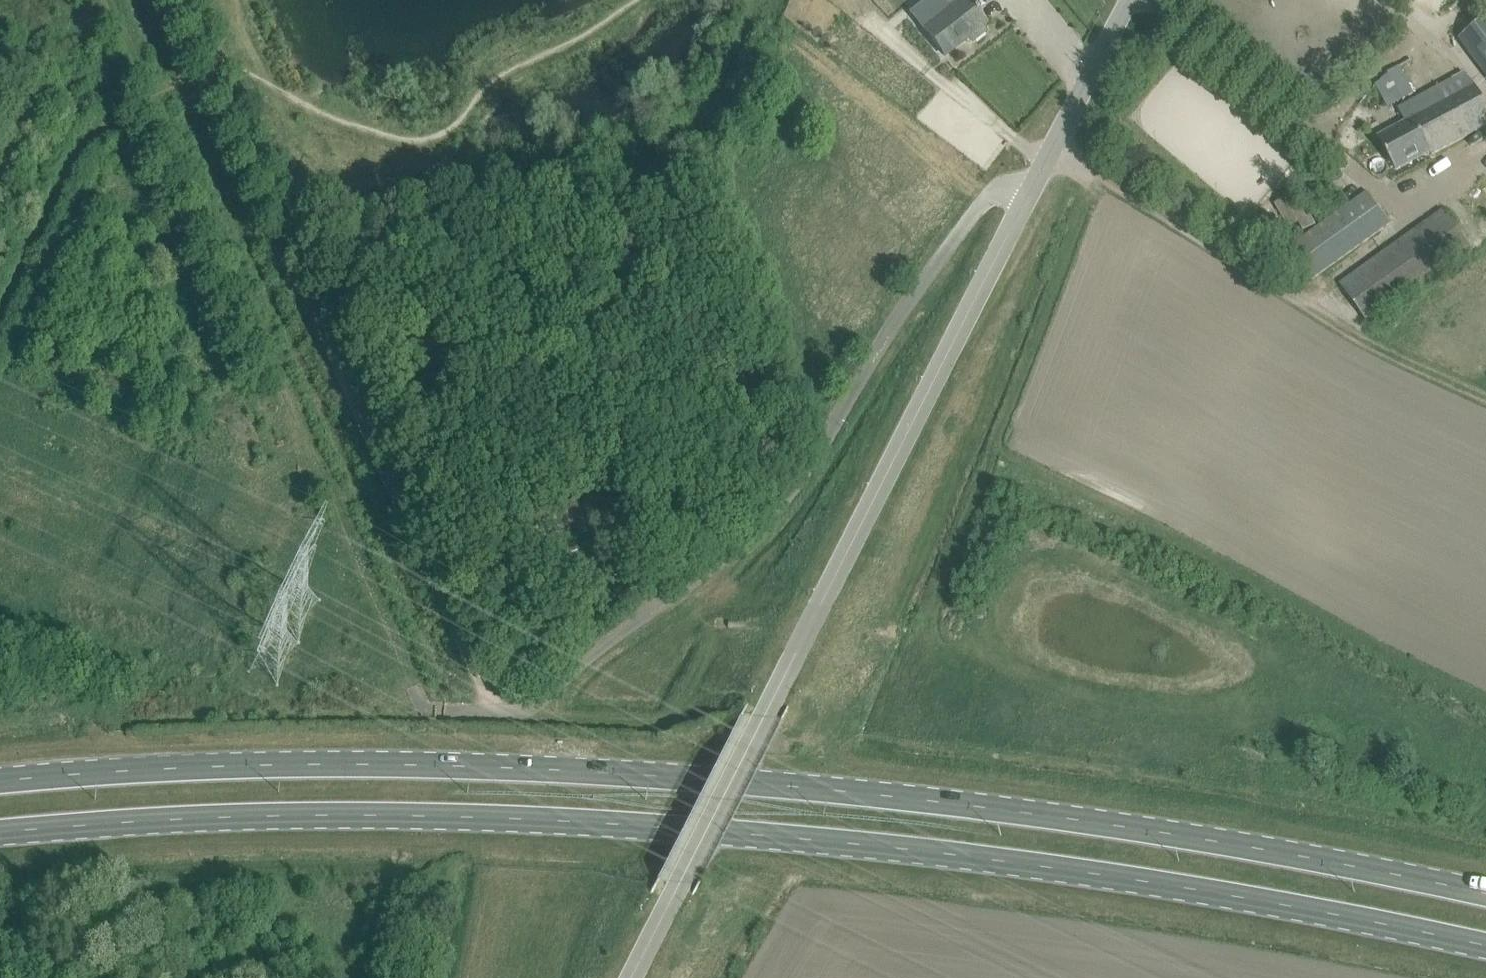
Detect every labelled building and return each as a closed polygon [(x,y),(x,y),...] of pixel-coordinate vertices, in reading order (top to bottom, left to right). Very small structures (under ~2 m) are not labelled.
[(910,12),(945,56),(946,55),(944,52),(962,39),(964,41),(986,24),(978,13),(979,12),(976,8),(974,9),(967,0),(968,0),(926,0),(910,12)] [(1459,39),(1485,75),(1485,19),(1459,39)] [(1398,66),(1388,73),(1403,99),(1413,93),(1398,66)] [(1485,126),(1485,109),(1474,86),(1464,73),(1407,104),(1406,103),(1405,104),(1410,113),(1405,115),(1408,121),(1379,136),(1388,152),(1386,153),(1388,156),(1389,156),(1397,170),(1430,152),(1432,155),(1485,126)] [(1390,224),(1367,191),(1284,251),(1307,284),(1390,224)] [(1292,192),(1273,204),(1288,229),(1296,224),(1301,232),(1315,224),(1309,214),(1305,216),(1292,192)] [(1369,324),(1472,250),(1443,210),(1340,284),(1369,324)]
